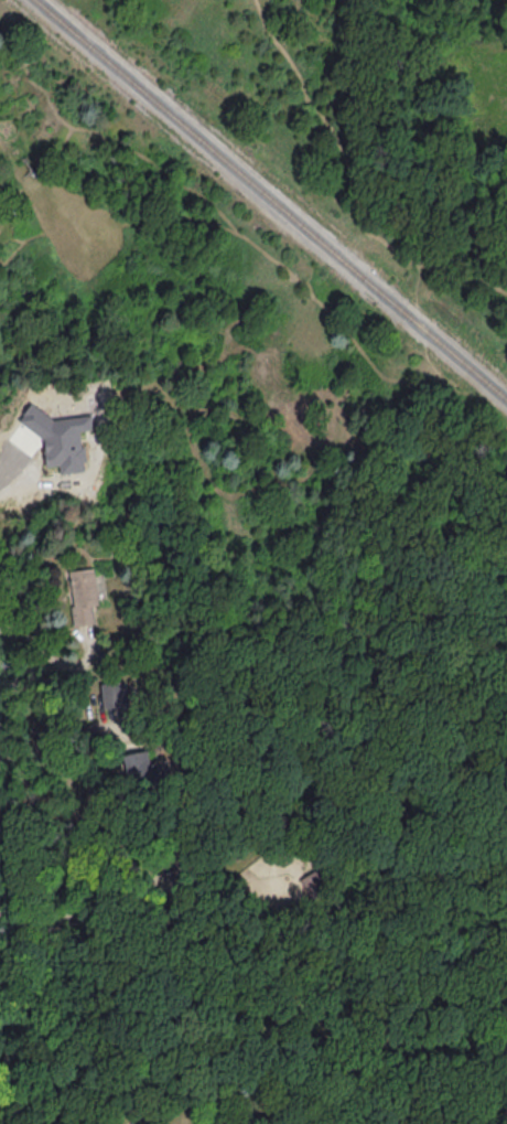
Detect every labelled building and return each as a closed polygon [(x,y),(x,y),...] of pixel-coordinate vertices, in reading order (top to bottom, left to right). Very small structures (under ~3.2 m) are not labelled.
[(53,417),(32,401),(19,419),(45,438),(47,465),(59,464),(60,471),(87,469),(85,445),(81,442),(80,429),(93,428),(92,418),(87,414),(53,417)] [(75,624),(95,622),(93,604),(98,604),(94,566),(68,569),(75,624)] [(101,681),(102,707),(129,706),(128,680),(101,681)] [(123,753),(129,778),(152,772),(146,747),(123,753)]
